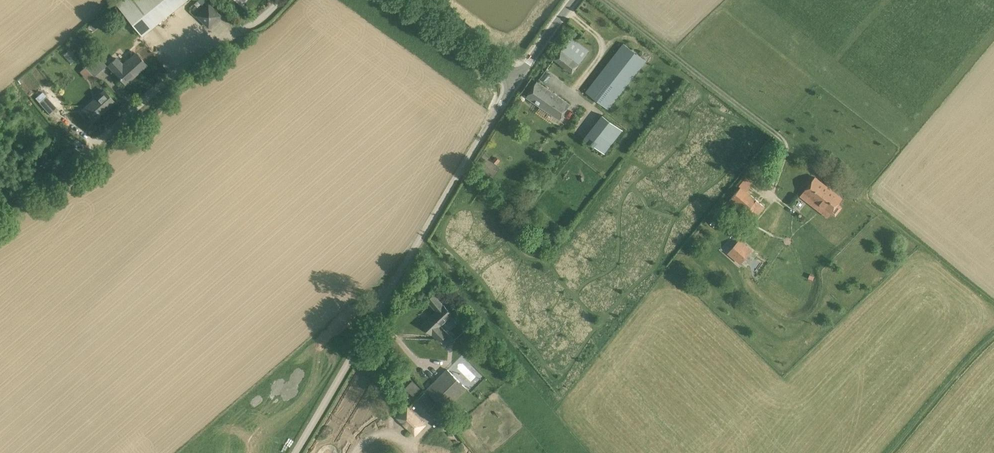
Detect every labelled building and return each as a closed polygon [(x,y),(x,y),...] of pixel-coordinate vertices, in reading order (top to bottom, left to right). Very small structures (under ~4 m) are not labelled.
[(141,36),(186,0),(120,0),(115,4),(141,36)] [(197,15),(208,26),(219,15),(208,4),(197,15)] [(571,37),(554,58),(572,72),(589,50),(571,37)] [(623,43),(586,91),(609,109),(647,60),(623,43)] [(106,65),(98,55),(96,56),(92,51),(82,60),(87,65),(85,67),(94,76),(106,65)] [(123,65),(116,58),(108,65),(124,83),(146,64),(136,54),(123,65)] [(537,81),(526,96),(560,119),(570,104),(537,81)] [(104,91),(83,110),(93,120),(114,101),(104,91)] [(50,115),(58,109),(43,92),(35,99),(50,115)] [(602,116),(585,140),(604,154),(622,130),(602,116)] [(804,192),(803,192),(806,194),(803,198),(814,206),(829,188),(825,185),(815,177),(804,192)] [(741,187),(729,201),(745,213),(740,219),(746,224),(751,219),(753,221),(764,207),(747,191),(741,187)] [(829,188),(814,206),(818,209),(821,205),(831,212),(835,215),(841,207),(837,204),(842,198),(829,188)] [(730,251),(729,253),(740,263),(748,254),(751,250),(739,240),(736,244),(730,251)] [(453,314),(435,294),(427,300),(437,310),(423,324),(432,334),(432,333),(439,341),(448,333),(441,325),(453,314)] [(466,389),(446,370),(425,390),(445,410),(466,389)] [(425,392),(418,399),(429,410),(436,403),(425,392)] [(406,408),(397,417),(413,434),(422,424),(406,408)]
